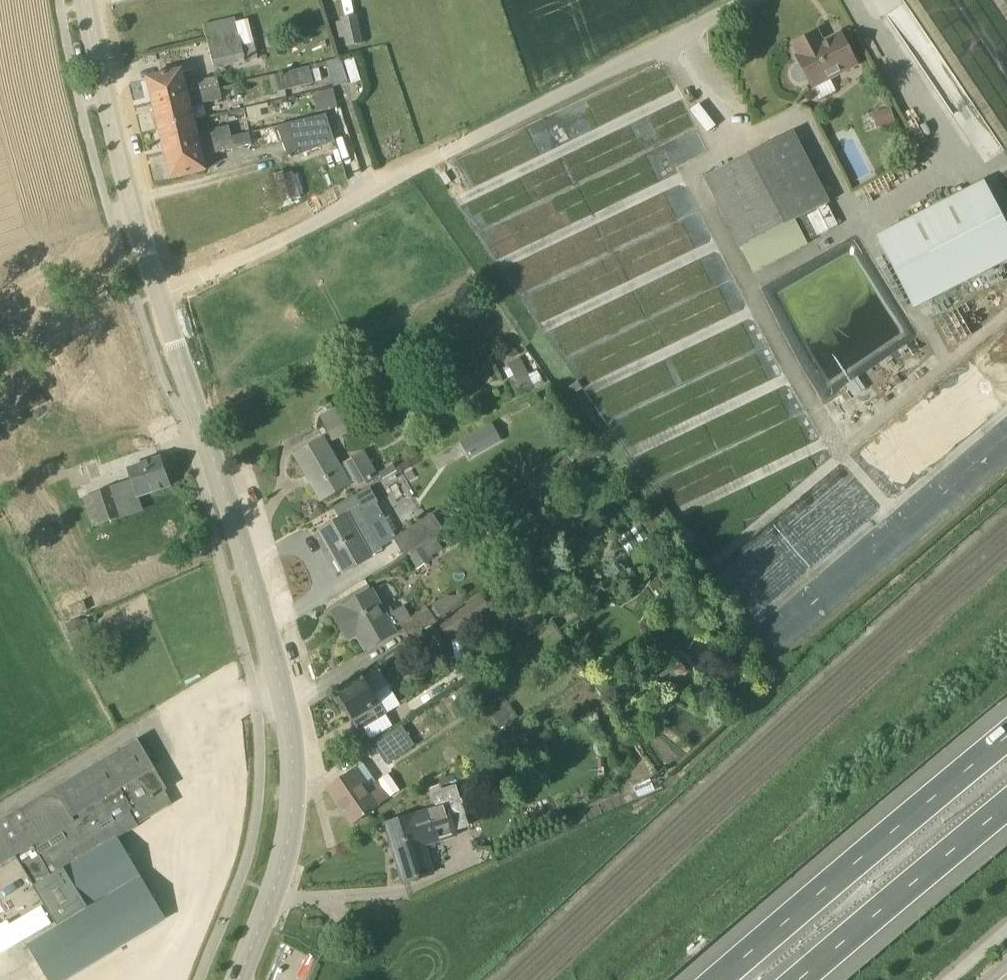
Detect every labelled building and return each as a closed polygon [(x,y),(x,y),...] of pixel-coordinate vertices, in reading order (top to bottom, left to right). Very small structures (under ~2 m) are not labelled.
[(339,18),(341,46),(361,44),(359,17),(339,18)] [(208,39),(214,66),(257,57),(254,42),(241,45),(238,32),(208,39)] [(841,34),(824,43),(818,32),(793,45),(799,56),(797,57),(801,64),(797,65),(794,68),(792,72),(792,77),(794,81),(797,83),(802,84),(806,83),(810,81),(813,88),(858,65),(841,34)] [(355,55),(331,64),(339,85),(363,76),(355,55)] [(313,83),(309,67),(280,74),(284,91),(313,83)] [(155,104),(220,88),(218,77),(194,83),(191,87),(186,88),(182,71),(148,79),(155,104)] [(280,74),(270,77),(274,93),(284,91),(280,74)] [(160,129),(194,120),(190,104),(195,103),(199,105),(223,99),(220,88),(155,104),(160,129)] [(325,109),(337,106),(333,89),(321,91),(325,109)] [(879,110),(883,126),(896,122),(892,107),(879,110)] [(277,127),(290,160),(336,142),(327,115),(277,127)] [(232,137),(230,127),(206,132),(203,136),(198,137),(194,120),(160,129),(167,153),(232,137)] [(232,137),(167,153),(173,179),(206,171),(203,156),(253,144),(250,133),(232,137)] [(813,212),(776,141),(705,178),(742,249),(754,272),(808,244),(796,221),(813,212)] [(302,200),(297,182),(286,185),(284,175),(285,175),(284,172),(266,177),(271,196),(278,194),(281,206),(302,200)] [(1006,261),(1006,224),(985,181),(877,236),(914,308),(1006,261)] [(513,388),(532,381),(525,359),(506,365),(513,388)] [(333,439),(359,426),(353,413),(326,425),(333,439)] [(474,459),(506,440),(494,420),(463,439),(474,459)] [(378,479),(365,455),(341,468),(325,439),(297,455),(322,501),(353,483),(357,490),(378,479)] [(93,527),(119,519),(143,511),(138,498),(170,487),(161,458),(129,469),(133,481),(109,489),(84,498),(93,527)] [(335,508),(341,520),(320,531),(344,574),(372,558),(371,557),(383,550),(368,523),(370,522),(356,496),(335,508)] [(404,555),(442,531),(431,515),(394,539),(404,555)] [(334,613),(349,640),(358,634),(367,650),(396,633),(373,591),(334,613)] [(400,627),(409,641),(465,603),(460,595),(447,595),(400,627)] [(478,595),(424,633),(438,652),(492,614),(478,595)] [(360,730),(401,706),(379,669),(338,694),(353,719),(354,719),(360,730)] [(519,718),(511,704),(491,716),(500,730),(519,718)] [(374,745),(383,758),(387,765),(415,746),(402,727),(374,745)] [(17,857),(34,887),(57,926),(26,945),(48,979),(67,979),(166,919),(119,838),(139,826),(138,825),(173,804),(165,791),(168,790),(138,740),(0,822),(0,867),(17,857)] [(376,782),(366,789),(353,771),(328,788),(354,825),(389,799),(376,782)] [(457,835),(456,832),(470,827),(463,804),(464,803),(463,799),(461,800),(457,785),(432,793),(437,809),(415,816),(386,824),(404,883),(433,874),(424,845),(457,835)]
